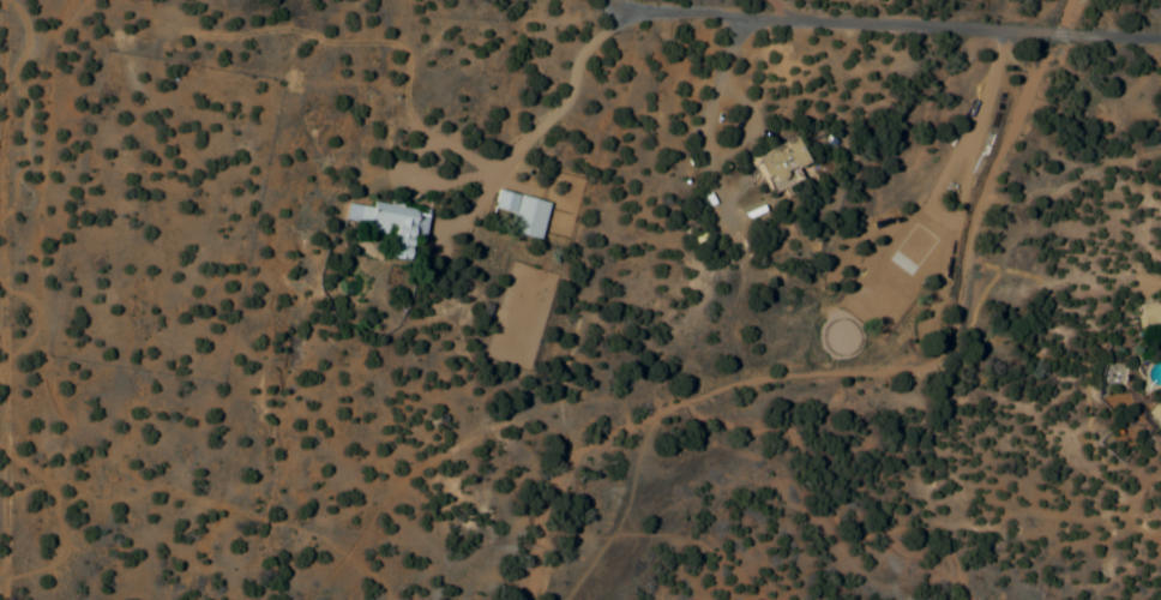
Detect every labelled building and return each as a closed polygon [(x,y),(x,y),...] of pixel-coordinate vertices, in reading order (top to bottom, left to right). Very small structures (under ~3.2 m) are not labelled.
[(790,169),(800,165),(788,138),(746,156),(763,194),(795,180),(790,169)] [(535,242),(547,204),(495,188),(488,210),(508,217),(503,231),(535,242)] [(422,211),(342,202),(339,228),(384,233),(381,259),(401,261),(403,237),(419,239),(422,211)] [(1160,436),(1160,398),(1142,416),(1160,436)]
